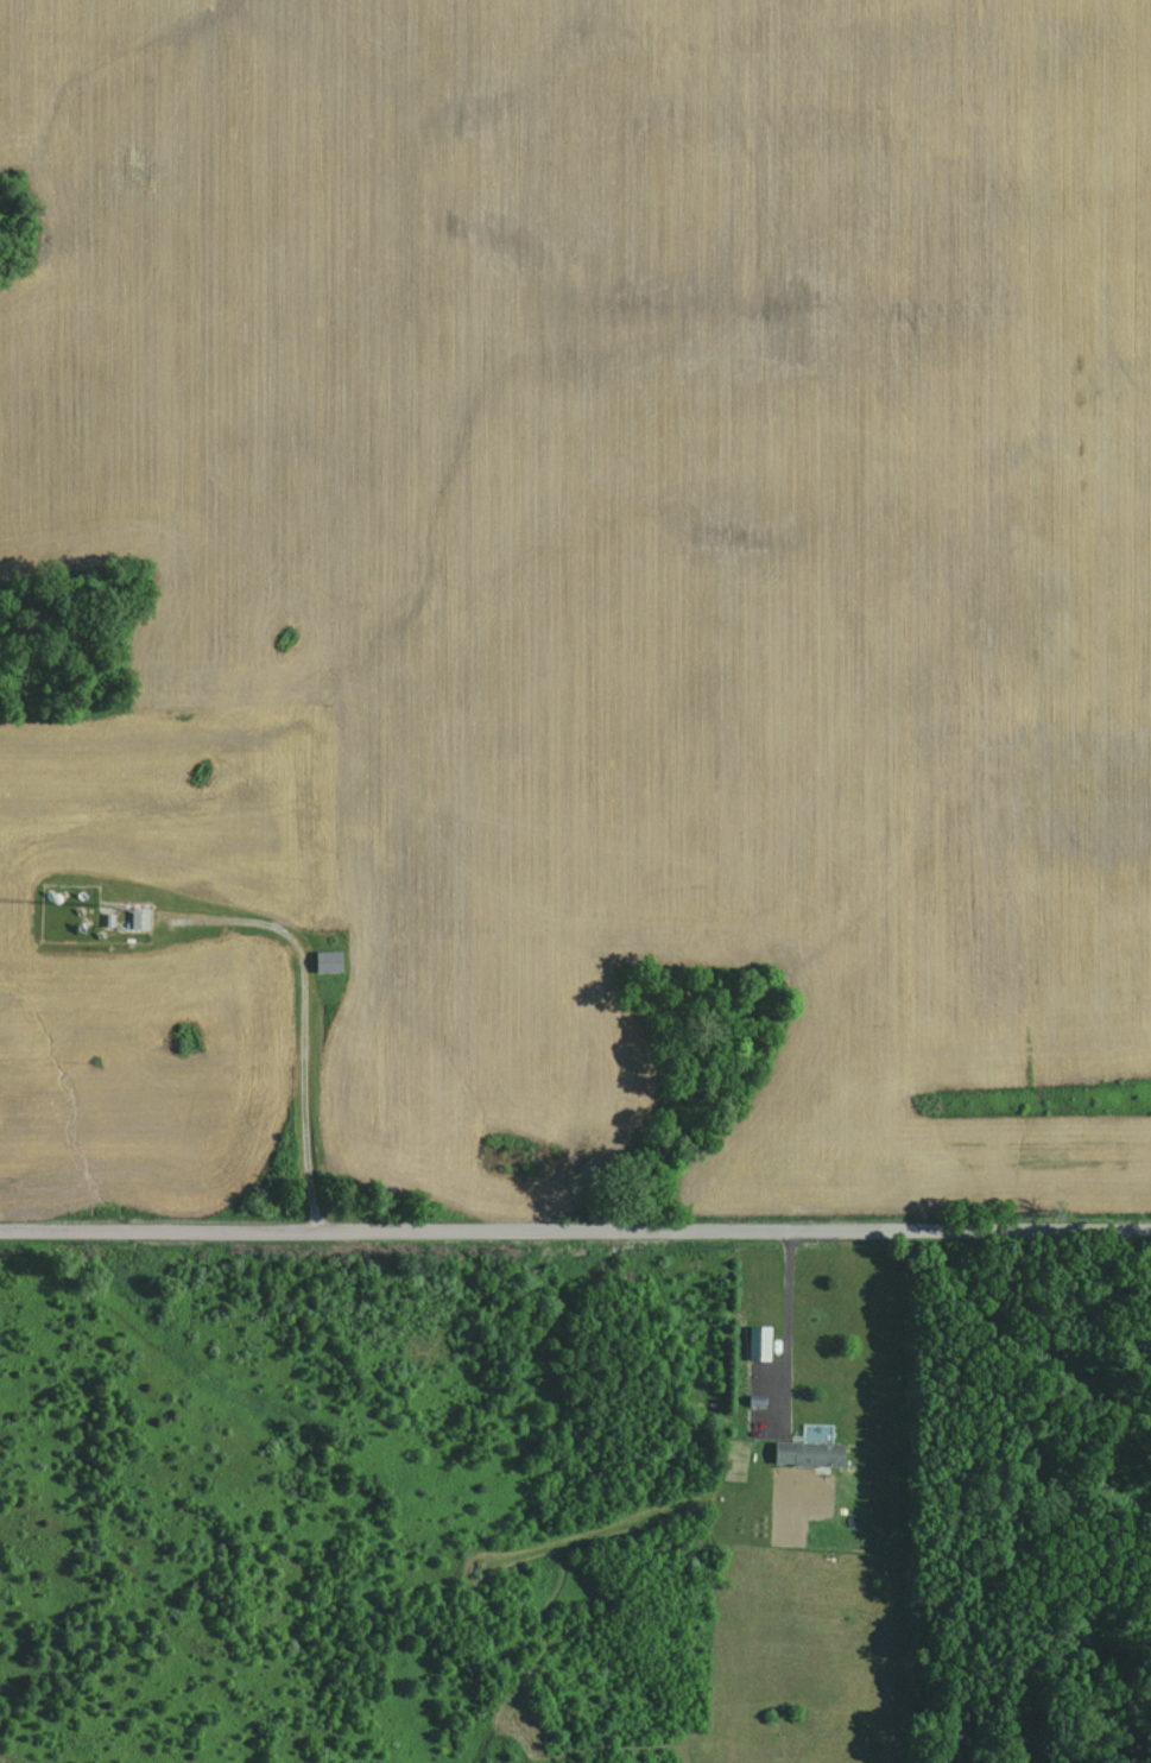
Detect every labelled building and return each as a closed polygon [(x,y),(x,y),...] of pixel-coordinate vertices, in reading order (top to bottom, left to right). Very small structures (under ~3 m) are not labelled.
[(131,906),(131,928),(148,928),(150,908),(131,906)] [(315,950),(340,950),(341,971),(315,972),(315,950)] [(773,1464),(842,1465),(842,1443),(774,1441),(773,1464)]
